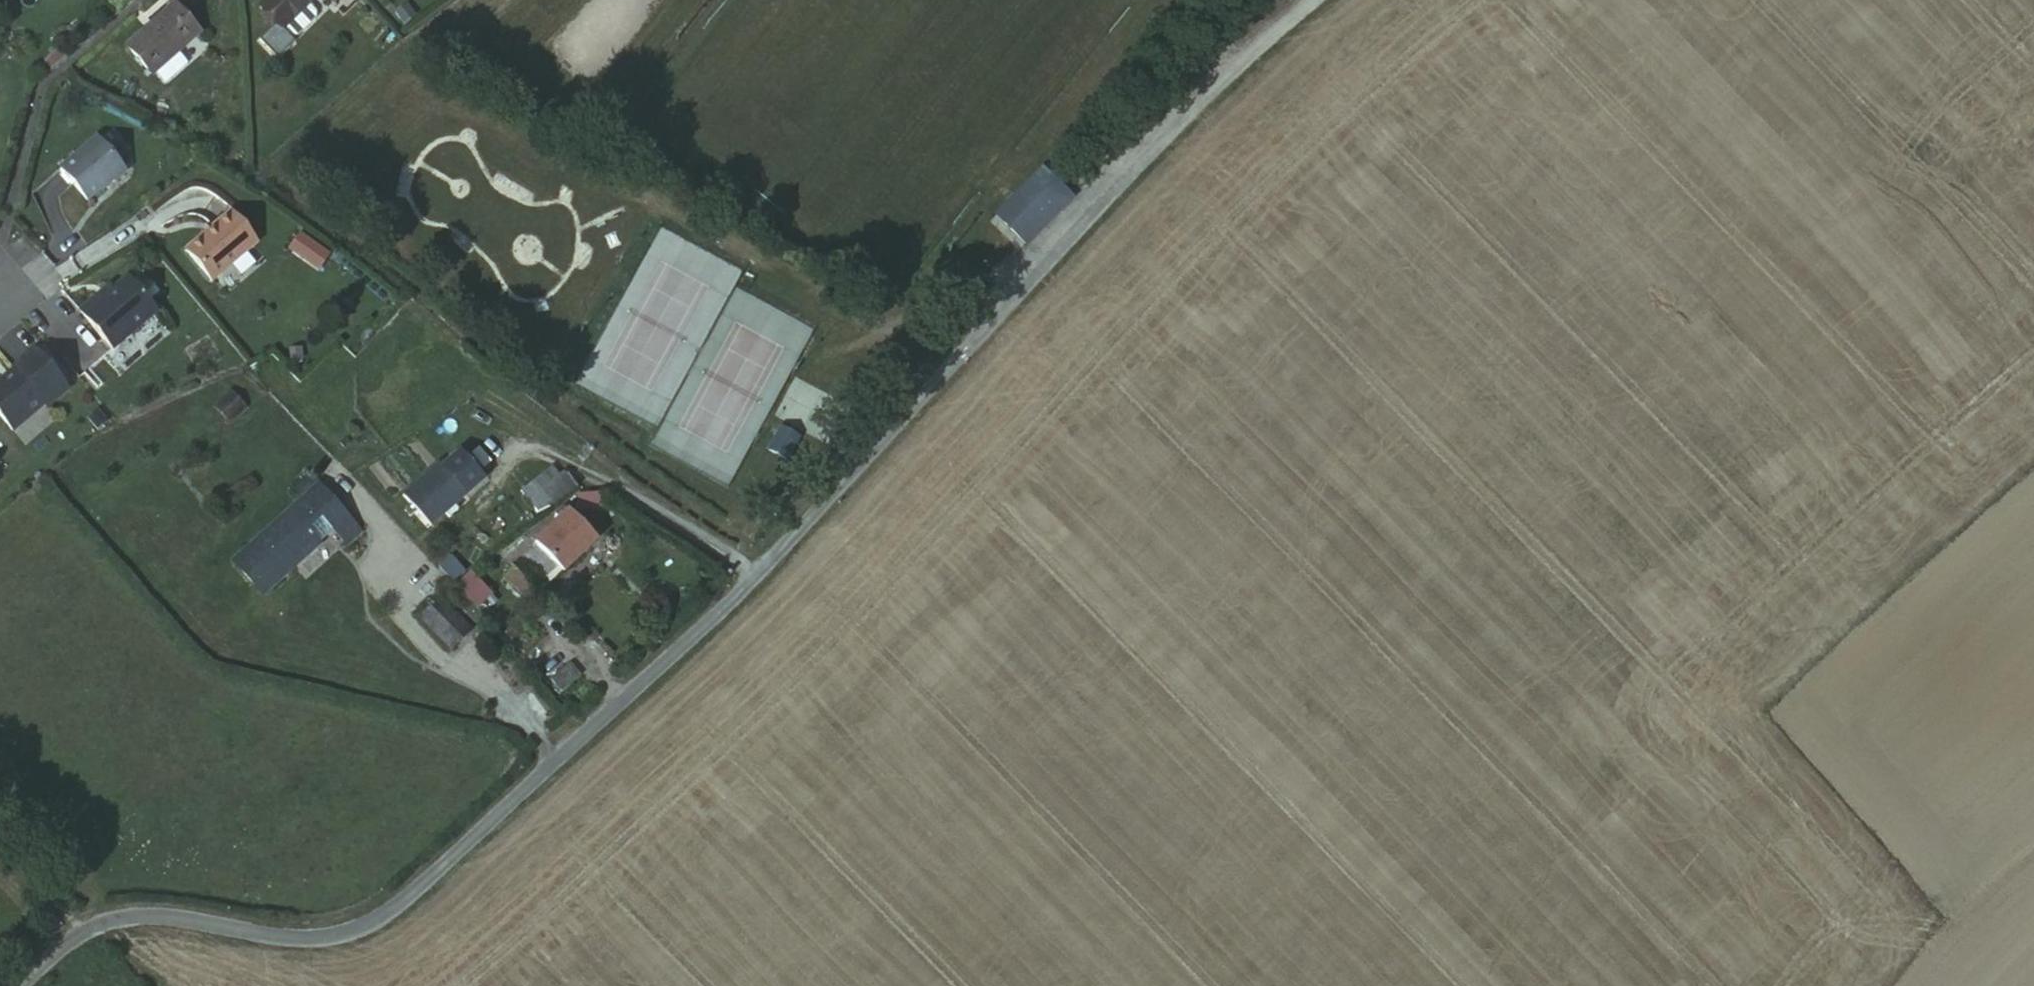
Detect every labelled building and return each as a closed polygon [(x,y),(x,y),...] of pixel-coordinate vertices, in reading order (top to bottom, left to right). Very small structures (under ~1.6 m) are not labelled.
[(274,17),(285,6),(280,0),(246,0),(228,17),(249,41),(274,17)] [(286,29),(274,17),(249,41),(261,54),(286,29)] [(132,88),(180,49),(157,21),(110,61),(132,88)] [(92,194),(102,184),(73,151),(38,182),(64,214),(85,194),(92,194)] [(1003,215),(1028,242),(1068,199),(1043,173),(1003,215)] [(190,290),(236,250),(208,220),(163,260),(190,290)] [(80,309),(77,305),(58,322),(90,359),(134,322),(105,288),(91,301),(80,309)] [(88,296),(77,305),(80,309),(91,301),(88,296)] [(13,361),(0,371),(0,440),(46,400),(13,361)] [(229,419),(245,406),(233,391),(217,404),(229,419)] [(769,475),(784,450),(765,438),(749,462),(769,475)] [(444,493),(419,464),(383,496),(408,526),(444,493)] [(549,494),(532,469),(501,493),(517,517),(549,494)] [(344,542),(305,497),(221,572),(249,608),(319,544),(330,555),(344,542)] [(518,552),(542,575),(574,543),(550,519),(518,552)] [(479,610),(494,595),(470,571),(455,586),(479,610)] [(442,594),(418,617),(449,650),(473,628),(442,594)] [(567,663),(552,681),(578,704),(594,686),(567,663)]
